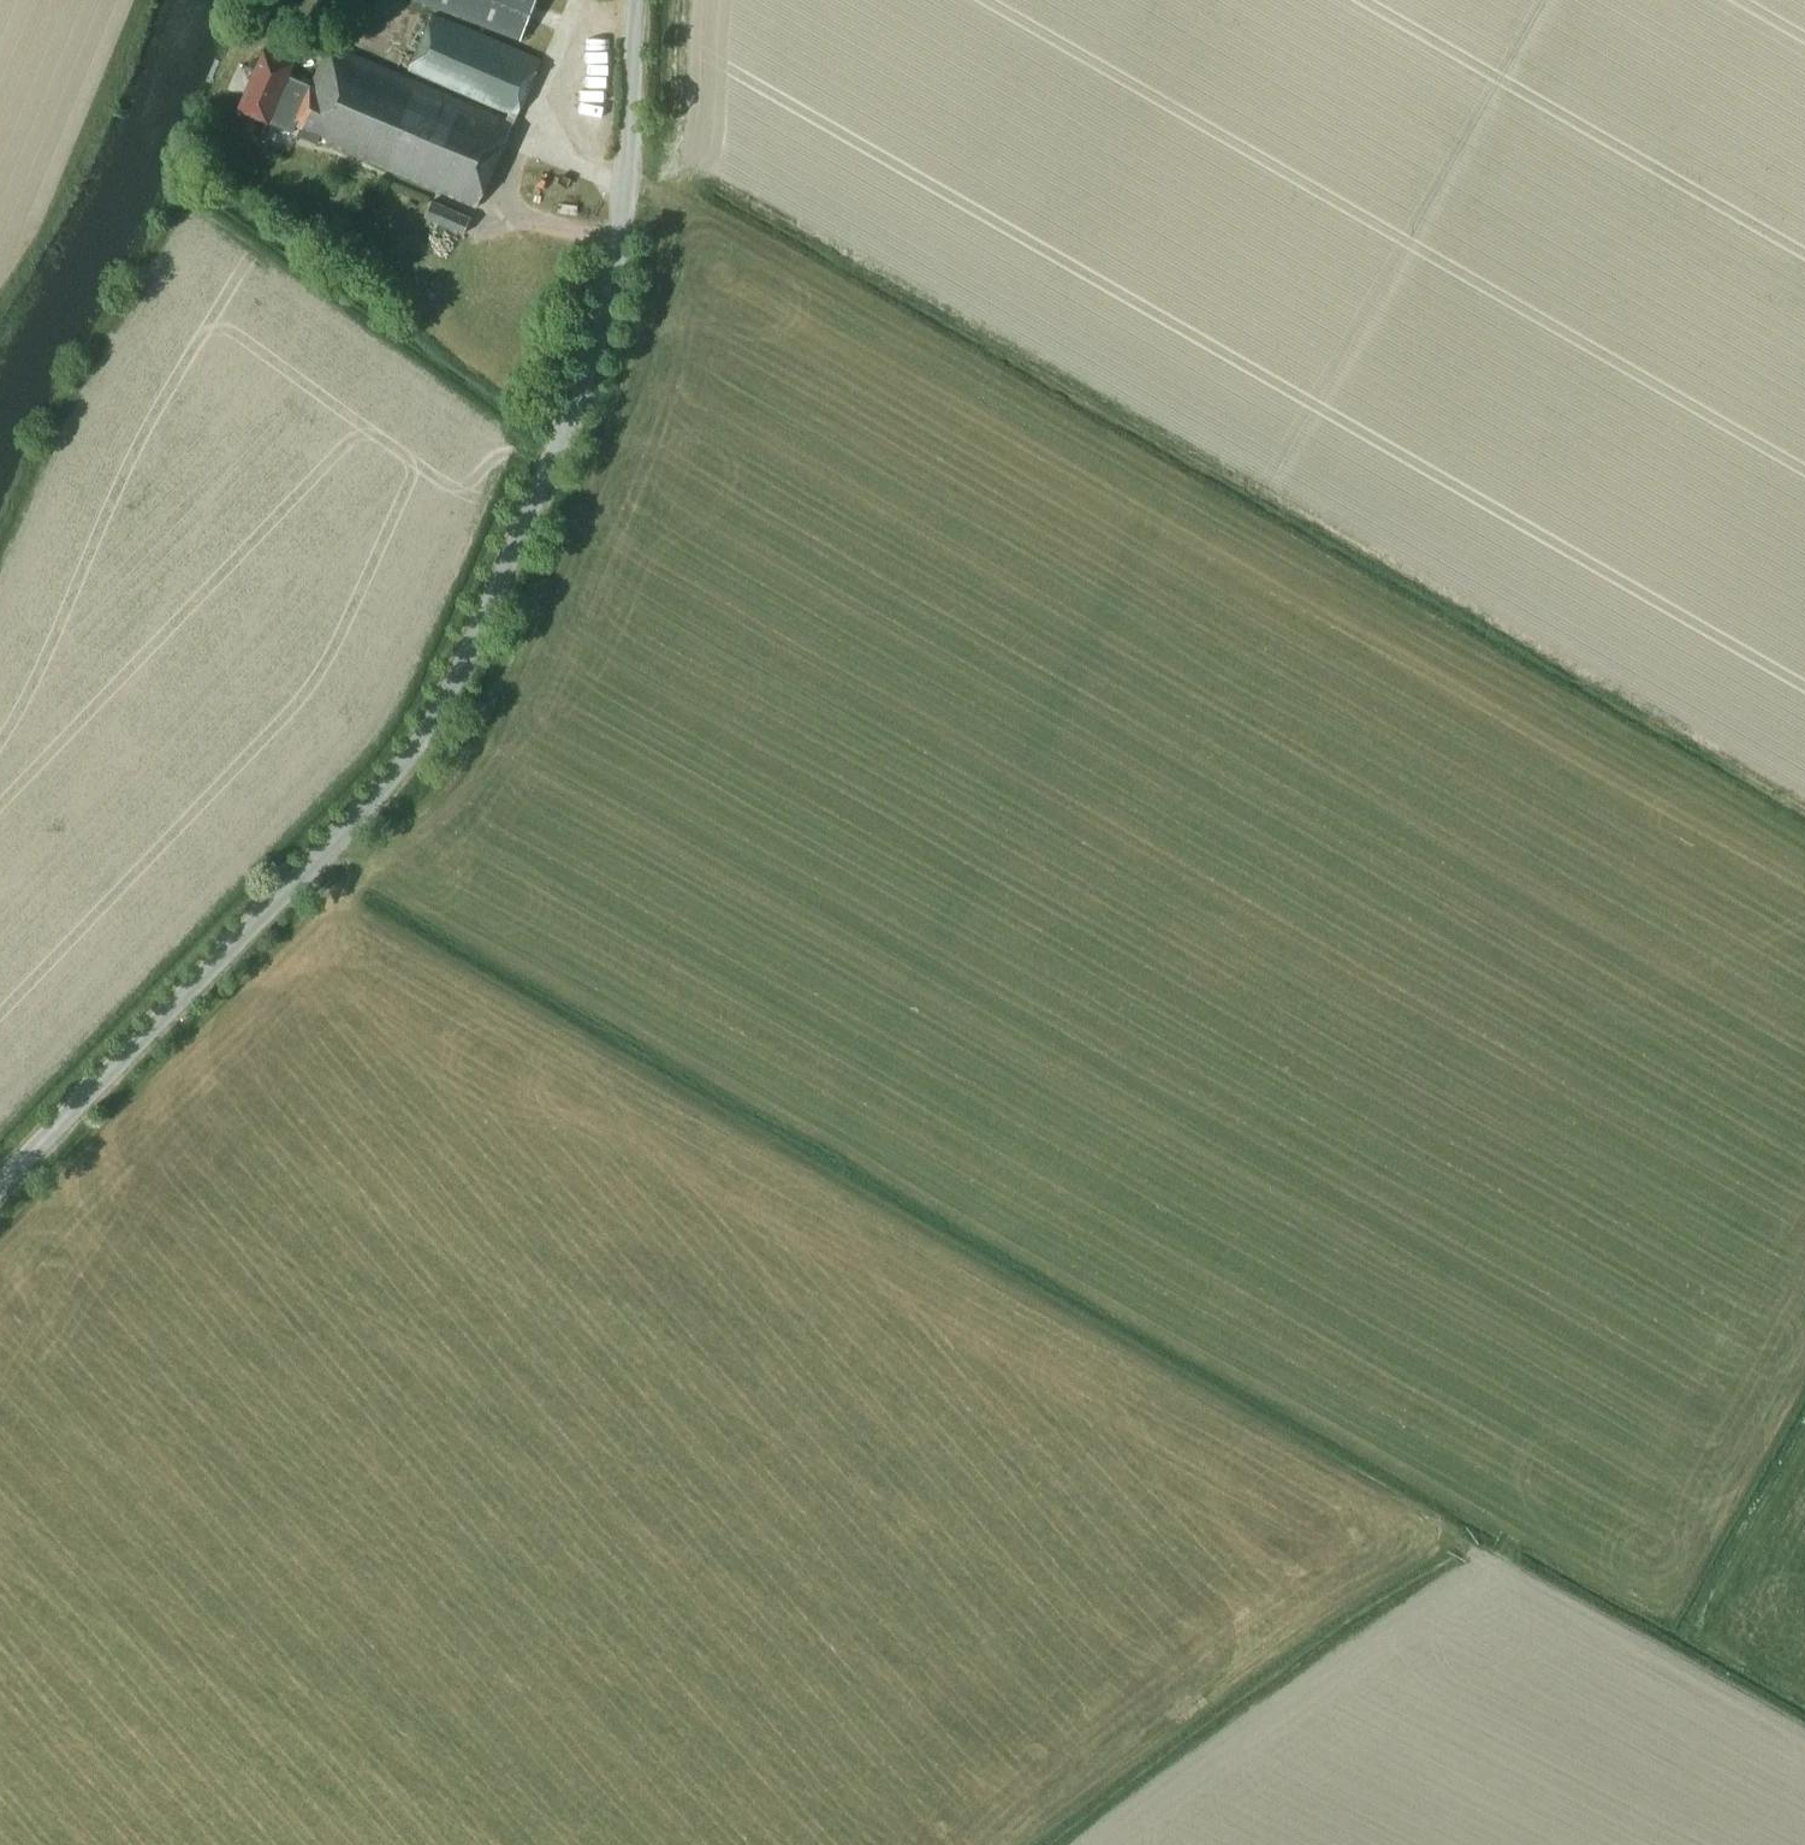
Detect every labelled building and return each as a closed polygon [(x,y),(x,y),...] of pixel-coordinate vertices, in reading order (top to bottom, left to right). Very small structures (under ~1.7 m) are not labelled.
[(520,40),(536,0),(418,0),(520,40)] [(508,112),(505,118),(329,44),(311,84),(287,74),(292,62),(263,50),(237,109),(291,133),(295,124),(301,127),(297,135),(316,143),(318,140),(474,207),(538,62),(431,16),(408,69),(508,112)] [(463,235),(471,217),(432,200),(424,218),(463,235)]
